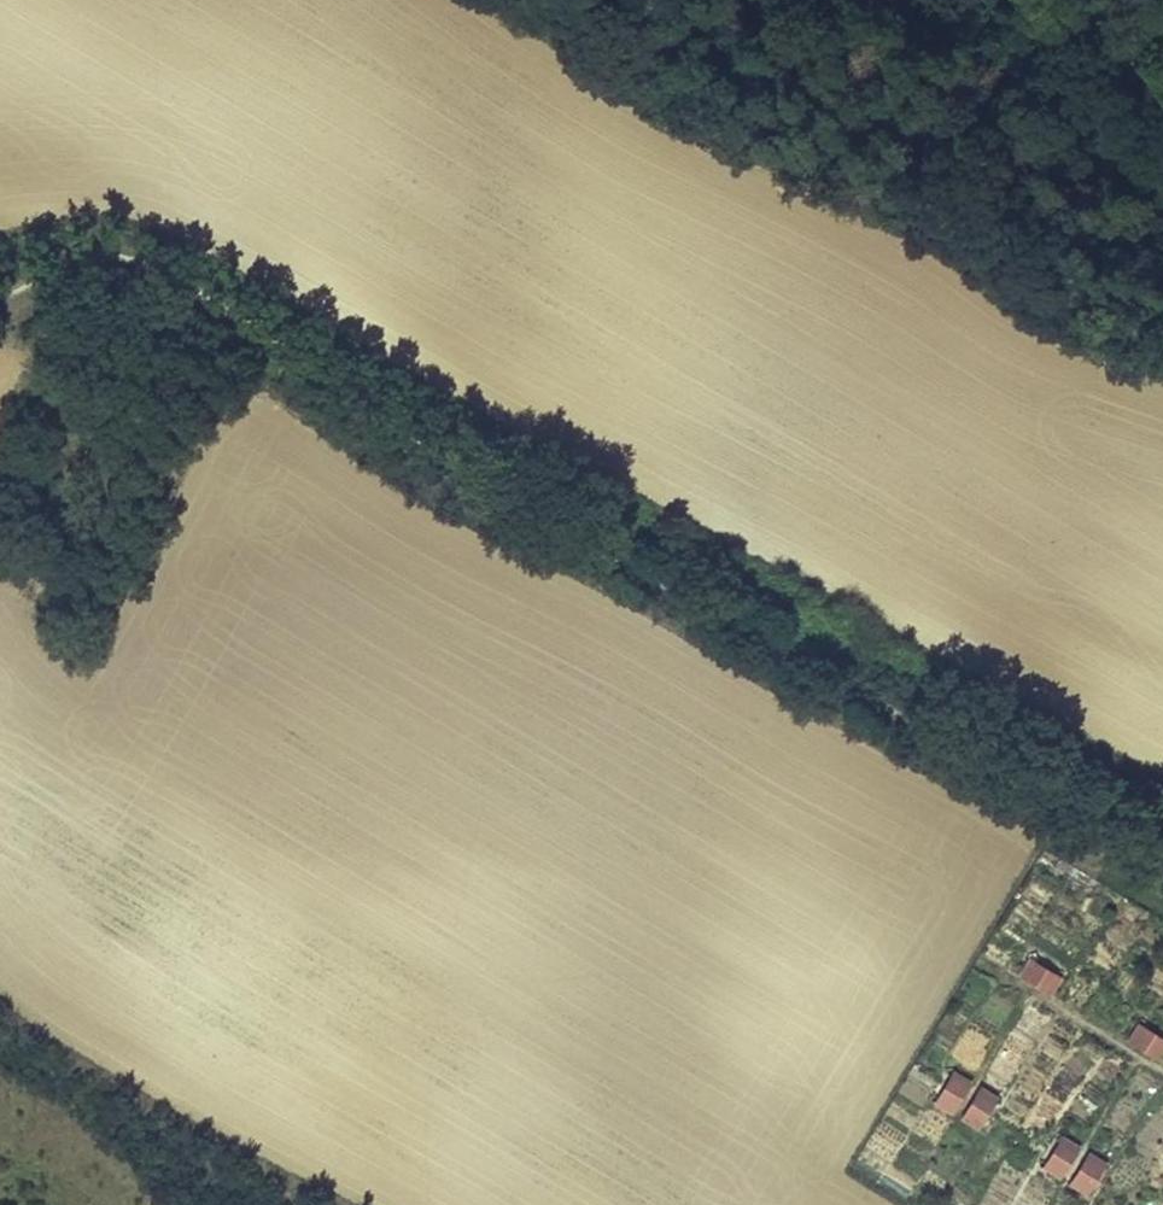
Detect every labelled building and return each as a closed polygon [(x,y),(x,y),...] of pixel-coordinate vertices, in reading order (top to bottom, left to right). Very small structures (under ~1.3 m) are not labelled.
[(1039,958),(1029,974),(1051,986),(1060,970),(1039,958)] [(1138,1039),(1158,1052),(1162,1044),(1162,1033),(1147,1023),(1138,1039)] [(943,1093),(959,1102),(972,1081),(956,1072),(943,1093)] [(969,1108),(985,1118),(997,1097),(982,1087),(969,1108)] [(1052,1159),(1068,1168),(1080,1147),(1064,1138),(1052,1159)] [(1077,1174),(1093,1184),(1105,1163),(1090,1153),(1077,1174)]
